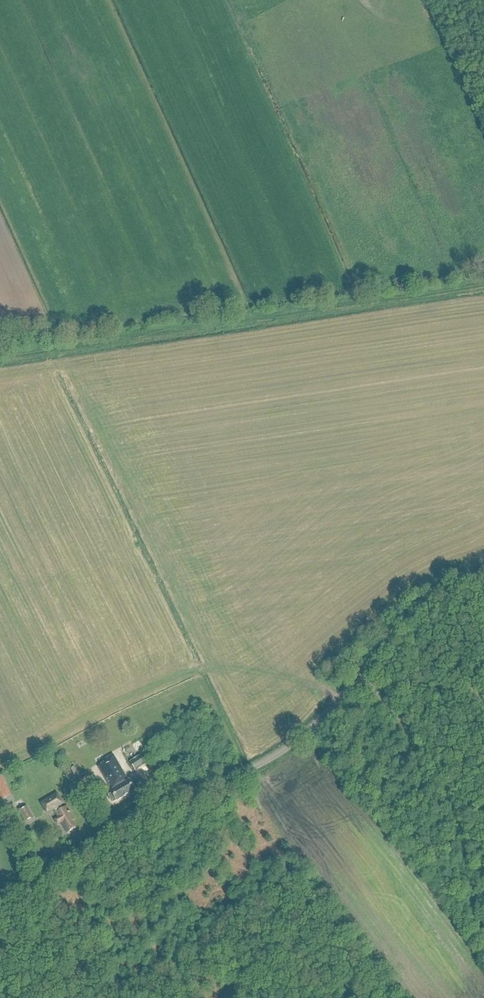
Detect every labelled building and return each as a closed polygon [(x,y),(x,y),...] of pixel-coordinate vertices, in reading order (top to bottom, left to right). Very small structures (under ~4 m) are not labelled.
[(149,743),(146,735),(130,740),(132,747),(140,744),(141,745),(149,743)] [(105,763),(99,767),(112,790),(111,791),(112,793),(109,796),(109,797),(112,803),(113,803),(117,801),(135,791),(129,781),(128,781),(121,769),(121,770),(118,765),(119,765),(113,755),(104,761),(105,763)] [(130,762),(135,770),(145,764),(140,756),(130,762)] [(2,776),(0,777),(0,801),(12,795),(2,776)] [(77,783),(85,799),(95,794),(86,778),(77,783)] [(74,819),(66,805),(62,808),(60,804),(62,803),(56,793),(41,803),(47,812),(53,809),(58,817),(54,819),(57,824),(61,821),(67,832),(75,827),(72,821),(74,819)] [(26,806),(18,810),(26,823),(34,818),(26,806)]
